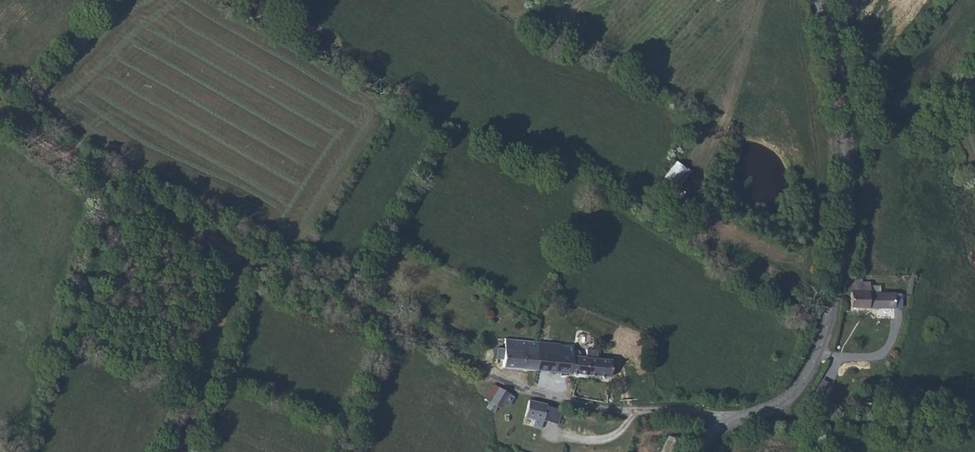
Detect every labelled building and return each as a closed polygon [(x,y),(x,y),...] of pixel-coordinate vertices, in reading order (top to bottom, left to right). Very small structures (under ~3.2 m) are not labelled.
[(872,284),(851,283),(848,295),(857,295),(856,309),(903,309),(903,295),(873,295),(872,284)] [(501,367),(531,370),(534,343),(505,339),(504,349),(495,349),(495,358),(501,358),(501,367)] [(534,343),(531,370),(606,380),(609,363),(595,361),(596,352),(581,350),(580,354),(572,353),(572,348),(534,343)] [(496,387),(490,382),(483,397),(489,400),(496,387)] [(496,387),(489,400),(485,407),(492,409),(495,404),(501,407),(504,404),(509,406),(514,396),(496,387)] [(532,426),(541,428),(543,420),(547,406),(548,404),(530,400),(526,416),(533,418),(532,426)] [(547,406),(543,420),(550,422),(555,408),(547,406)] [(555,408),(550,422),(558,424),(562,410),(555,408)] [(666,443),(654,437),(647,451),(662,451),(666,443)]
